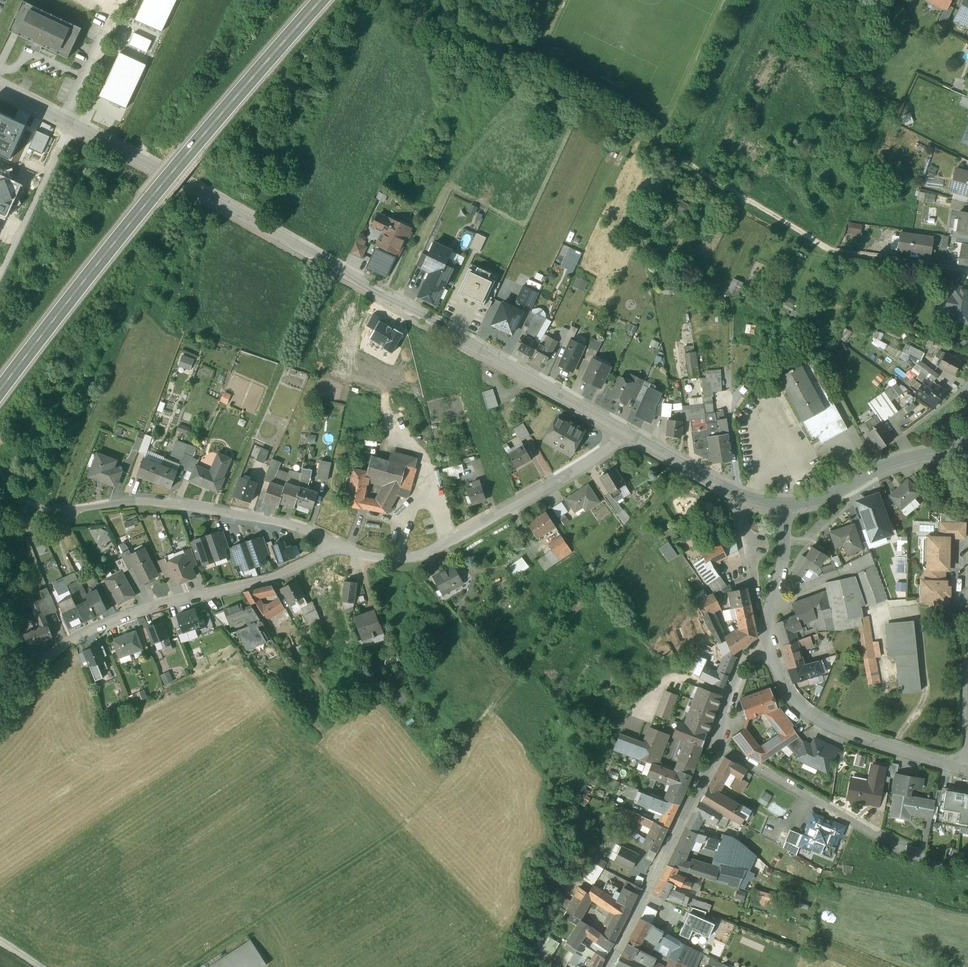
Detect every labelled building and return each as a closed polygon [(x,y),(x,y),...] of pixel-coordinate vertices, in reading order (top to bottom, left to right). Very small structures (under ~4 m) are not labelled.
[(161,33),(177,0),(145,0),(135,20),(161,33)] [(945,8),(947,9),(949,6),(951,0),(928,0),(945,8)] [(954,21),(967,27),(967,26),(967,0),(964,0),(954,21)] [(82,29),(24,2),(10,32),(35,44),(36,43),(44,47),(44,48),(68,59),(82,29)] [(947,9),(945,8),(939,21),(945,24),(953,8),(949,6),(947,9)] [(129,44),(147,52),(152,41),(134,33),(129,44)] [(99,96),(126,109),(146,65),(119,53),(99,96)] [(13,158),(29,122),(0,109),(0,152),(13,158)] [(35,129),(26,148),(42,155),(50,136),(35,129)] [(956,169),(950,190),(967,195),(967,172),(956,169)] [(15,211),(25,208),(21,197),(26,185),(15,180),(12,171),(3,175),(0,173),(0,216),(3,215),(11,219),(15,211)] [(480,204),(488,207),(494,192),(487,189),(480,204)] [(934,202),(935,193),(919,192),(918,200),(934,202)] [(937,208),(930,207),(928,223),(935,224),(937,208)] [(960,211),(958,219),(961,220),(960,232),(967,233),(967,213),(960,211)] [(410,229),(379,214),(373,227),(375,225),(386,231),(380,245),(381,246),(398,254),(407,235),(410,237),(412,233),(409,231),(410,229)] [(958,219),(955,219),(953,231),(959,232),(960,232),(961,220),(958,219)] [(849,222),(847,233),(860,235),(862,224),(849,222)] [(479,252),(486,237),(467,229),(460,244),(479,252)] [(933,237),(900,233),(897,250),(931,255),(933,237)] [(367,247),(356,242),(351,253),(362,259),(367,247)] [(452,251),(435,243),(428,256),(422,269),(423,269),(425,266),(430,269),(429,270),(436,273),(435,275),(432,283),(443,288),(456,262),(448,259),(452,251)] [(962,243),(959,258),(967,260),(967,244),(962,243)] [(396,258),(398,254),(381,246),(379,250),(378,250),(373,259),(371,258),(367,267),(387,277),(396,258)] [(571,248),(562,267),(573,272),(582,253),(571,248)] [(428,256),(422,253),(416,266),(422,269),(428,256)] [(469,269),(457,294),(483,306),(484,305),(487,299),(495,281),(489,278),(491,274),(478,267),(475,272),(469,269)] [(431,273),(427,281),(432,283),(435,275),(431,273)] [(586,282),(579,279),(576,285),(583,288),(586,282)] [(435,304),(443,288),(432,283),(427,281),(419,296),(435,304)] [(952,285),(950,295),(948,295),(945,310),(947,310),(945,320),(967,325),(967,288),(952,285)] [(539,293),(523,286),(513,308),(523,312),(526,306),(532,308),(539,293)] [(492,302),(487,299),(484,305),(489,308),(492,302)] [(502,303),(493,325),(513,334),(523,312),(513,308),(502,303)] [(531,311),(524,325),(529,328),(530,328),(537,314),(531,311)] [(383,323),(385,320),(374,314),(367,326),(374,330),(379,321),(383,323)] [(546,319),(537,314),(530,328),(529,328),(526,336),(536,341),(546,319)] [(546,319),(536,341),(539,343),(551,321),(546,319)] [(383,323),(379,321),(374,330),(370,338),(384,347),(383,349),(392,354),(403,333),(395,328),(394,329),(383,323)] [(578,329),(572,326),(569,331),(563,345),(562,345),(568,348),(572,341),(573,341),(578,329)] [(562,328),(556,341),(557,342),(563,345),(569,331),(562,328)] [(536,341),(526,336),(519,350),(532,357),(539,344),(539,343),(536,341)] [(544,347),(539,344),(532,357),(545,364),(557,342),(556,341),(549,338),(544,347)] [(589,347),(597,351),(601,342),(593,339),(589,347)] [(568,348),(560,366),(572,371),(584,347),(573,341),(572,341),(568,348)] [(924,353),(906,344),(902,352),(920,361),(924,353)] [(598,352),(590,348),(584,360),(591,363),(592,360),(594,360),(598,352)] [(694,352),(686,353),(689,375),(699,374),(697,365),(696,365),(694,352)] [(942,352),(936,365),(955,375),(961,361),(942,352)] [(181,354),(176,365),(190,370),(195,359),(181,354)] [(594,360),(592,360),(591,363),(583,379),(601,387),(610,368),(594,360)] [(847,429),(810,361),(802,365),(802,366),(824,408),(825,408),(826,409),(802,422),(812,440),(817,437),(818,439),(827,434),(829,439),(847,429)] [(824,408),(802,366),(802,365),(792,370),(792,369),(789,371),(778,378),(778,379),(779,379),(802,420),(801,421),(802,422),(826,409),(825,408),(824,408)] [(938,375),(926,365),(921,372),(933,381),(938,375)] [(720,370),(706,371),(706,379),(707,381),(721,379),(720,370)] [(620,377),(611,397),(625,403),(630,394),(634,384),(633,383),(620,377)] [(644,384),(635,379),(633,383),(634,384),(630,394),(637,398),(642,387),(644,384)] [(707,381),(706,379),(699,379),(701,392),(713,392),(722,391),(721,379),(707,381)] [(916,380),(910,387),(913,390),(919,382),(916,380)] [(932,391),(919,382),(913,390),(935,406),(946,391),(937,384),(932,391)] [(884,392),(891,401),(903,393),(896,383),(884,392)] [(642,387),(637,399),(642,401),(636,416),(651,423),(654,416),(654,407),(659,397),(661,393),(652,389),(651,391),(642,387)] [(493,389),(482,392),(484,398),(495,394),(493,389)] [(224,392),(220,400),(226,404),(230,395),(224,392)] [(891,401),(884,392),(868,403),(878,418),(866,426),(870,432),(879,426),(899,412),(891,401)] [(495,394),(484,398),(486,404),(497,400),(495,394)] [(711,396),(702,397),(703,404),(704,416),(713,415),(711,396)] [(654,407),(654,416),(661,416),(662,404),(665,399),(659,397),(654,407)] [(387,400),(377,404),(383,418),(393,414),(387,400)] [(497,400),(486,404),(488,409),(498,406),(497,400)] [(670,404),(662,404),(661,416),(668,417),(670,404)] [(703,404),(691,405),(693,420),(705,419),(704,416),(703,404)] [(690,405),(683,406),(684,421),(690,421),(690,420),(693,420),(691,405),(690,405)] [(400,426),(406,424),(402,411),(396,413),(400,426)] [(713,415),(704,416),(705,419),(704,423),(707,437),(717,436),(716,421),(725,419),(723,411),(715,412),(715,415),(713,415)] [(569,425),(565,423),(566,422),(558,417),(544,441),(571,456),(585,431),(571,423),(569,425)] [(693,420),(690,420),(690,421),(690,427),(704,423),(705,419),(693,420)] [(725,419),(716,421),(717,436),(726,435),(725,419)] [(680,421),(668,420),(666,436),(681,437),(683,421),(680,421)] [(156,424),(150,422),(146,435),(152,437),(156,424)] [(704,423),(690,427),(694,454),(711,461),(707,437),(704,423)] [(523,424),(515,429),(522,441),(530,436),(523,424)] [(189,428),(179,425),(177,431),(187,434),(189,428)] [(870,432),(868,433),(879,450),(890,442),(879,426),(870,432)] [(144,439),(139,452),(146,455),(152,437),(146,435),(144,439)] [(717,436),(707,437),(711,461),(712,464),(731,461),(726,435),(717,436)] [(137,437),(132,450),(139,452),(144,439),(137,437)] [(186,449),(175,445),(171,455),(182,460),(184,454),(186,449)] [(196,449),(187,446),(186,449),(184,454),(193,457),(195,452),(196,449)] [(524,446),(509,455),(517,469),(533,460),(524,446)] [(261,448),(256,461),(263,464),(268,451),(261,448)] [(417,459),(393,452),(391,462),(406,466),(415,469),(417,459)] [(98,454),(90,477),(115,486),(121,472),(113,469),(115,461),(98,454)] [(193,457),(184,454),(182,460),(178,467),(187,471),(193,457)] [(197,465),(193,473),(190,481),(218,492),(224,479),(222,478),(230,459),(218,454),(211,471),(197,465)] [(193,457),(187,471),(193,473),(197,465),(199,460),(193,457)] [(391,462),(372,457),(368,473),(366,478),(387,484),(400,488),(406,466),(391,462)] [(474,457),(458,461),(459,465),(475,461),(474,457)] [(144,459),(137,476),(154,483),(161,465),(144,459)] [(272,460),(265,475),(263,481),(269,483),(273,484),(279,471),(282,464),(272,460)] [(331,463),(322,461),(318,479),(327,481),(331,463)] [(177,472),(161,465),(154,483),(170,489),(177,472)] [(406,466),(400,488),(396,496),(407,499),(410,493),(416,470),(415,469),(406,466)] [(456,466),(443,470),(446,482),(459,479),(456,466)] [(312,470),(302,468),(301,474),(299,485),(300,486),(301,487),(301,488),(307,489),(310,480),(311,480),(311,478),(312,470)] [(615,469),(600,478),(610,493),(612,498),(613,497),(620,493),(618,489),(625,484),(615,469)] [(368,473),(354,470),(347,506),(360,508),(362,499),(364,489),(366,478),(368,473)] [(279,471),(273,484),(285,488),(287,484),(301,487),(300,486),(299,485),(301,474),(290,471),(289,474),(279,471)] [(915,473),(908,480),(915,488),(920,483),(915,473)] [(257,483),(241,477),(234,497),(250,502),(257,483)] [(908,480),(889,496),(901,509),(912,500),(919,493),(915,488),(908,480)] [(273,484),(269,483),(263,503),(279,508),(280,504),(280,503),(285,488),(273,484)] [(301,487),(287,484),(285,488),(280,503),(280,504),(294,509),(296,503),(301,488),(301,487)] [(377,502),(362,499),(360,508),(360,509),(360,508),(376,511),(378,503),(389,509),(396,496),(400,488),(387,484),(377,502)] [(625,484),(618,489),(620,493),(623,498),(631,494),(625,484)] [(468,490),(468,492),(469,495),(472,505),(486,500),(481,485),(474,488),(468,490)] [(588,486),(567,499),(575,512),(588,504),(590,508),(599,503),(588,486)] [(307,489),(301,488),(296,503),(312,509),(317,494),(307,489)] [(468,492),(460,494),(463,503),(465,503),(463,497),(469,495),(468,492)] [(612,498),(610,493),(604,497),(613,510),(619,505),(617,502),(613,497),(612,498)] [(620,493),(613,497),(617,502),(623,498),(620,493)] [(469,495),(463,497),(465,503),(466,506),(472,505),(469,495)] [(880,501),(878,495),(858,502),(864,517),(868,529),(872,540),(891,533),(886,518),(880,501)] [(885,499),(880,501),(886,518),(891,516),(885,499)] [(912,500),(901,509),(907,516),(918,506),(912,500)] [(389,509),(378,503),(376,511),(387,514),(389,509)] [(561,503),(552,509),(558,518),(568,512),(561,503)] [(619,505),(613,510),(617,515),(623,511),(619,505)] [(546,512),(527,524),(537,540),(556,528),(546,512)] [(941,523),(958,524),(958,514),(941,513),(941,523)] [(862,531),(868,529),(864,517),(858,519),(862,531)] [(958,524),(941,523),(940,537),(949,537),(964,538),(965,524),(958,524)] [(688,533),(681,524),(676,527),(683,536),(688,533)] [(854,524),(830,533),(836,548),(846,544),(850,554),(862,549),(860,544),(854,524)] [(223,532),(218,534),(224,551),(229,549),(223,532)] [(217,533),(206,537),(214,562),(226,558),(224,551),(218,534),(217,533)] [(206,537),(195,541),(201,559),(203,565),(214,562),(206,537)] [(907,551),(908,537),(897,537),(897,551),(907,551)] [(940,537),(926,537),(923,539),(923,543),(925,545),(928,545),(927,554),(936,554),(936,553),(949,553),(949,537),(940,537)] [(263,538),(258,540),(264,557),(269,555),(265,544),(263,538)] [(562,538),(549,547),(552,551),(555,555),(568,546),(562,538)] [(720,546),(702,555),(701,556),(703,560),(694,566),(706,584),(716,577),(710,568),(712,567),(711,565),(725,558),(725,557),(724,555),(737,549),(735,538),(720,546)] [(257,539),(246,543),(255,567),(266,564),(264,557),(258,540),(257,539)] [(201,559),(195,542),(189,544),(191,549),(195,561),(201,559)] [(273,546),(271,542),(265,544),(269,555),(271,560),(276,558),(272,546),(273,546)] [(273,546),(272,546),(276,558),(278,563),(295,558),(291,547),(286,549),(283,542),(273,546)] [(668,542),(659,548),(669,562),(678,555),(668,542)] [(866,542),(860,544),(862,549),(864,555),(870,552),(866,542)] [(246,543),(235,547),(235,548),(241,565),(243,571),(255,567),(246,543)] [(568,546),(555,555),(559,561),(572,552),(568,546)] [(827,556),(812,547),(805,558),(819,566),(827,556)] [(235,548),(229,550),(235,567),(241,565),(235,548)] [(191,549),(184,552),(185,556),(186,556),(191,567),(197,565),(195,561),(191,549)] [(132,557),(129,550),(120,554),(123,559),(128,569),(128,570),(134,567),(142,583),(158,576),(145,550),(132,557)] [(552,551),(537,561),(544,571),(552,565),(559,561),(555,555),(552,551)] [(842,567),(836,570),(823,574),(823,575),(824,583),(826,591),(833,623),(834,622),(836,631),(859,628),(858,618),(863,617),(861,606),(865,605),(865,607),(887,599),(874,564),(870,552),(864,555),(842,567)] [(936,554),(927,554),(927,560),(925,560),(923,563),(922,566),(925,569),(926,569),(945,569),(948,569),(949,553),(936,553),(936,554)] [(802,555),(791,572),(802,578),(808,568),(815,573),(819,567),(819,566),(805,558),(802,555)] [(185,556),(176,560),(185,581),(195,577),(191,567),(186,556),(185,556)] [(838,556),(832,558),(834,564),(836,570),(842,567),(838,556)] [(507,568),(515,578),(529,567),(521,557),(507,568)] [(123,559),(116,562),(120,571),(121,573),(128,569),(123,559)] [(165,559),(158,562),(164,577),(170,575),(166,564),(167,563),(165,559)] [(167,563),(166,564),(170,575),(174,585),(185,581),(176,560),(167,563)] [(834,564),(820,568),(822,574),(823,574),(836,570),(834,564)] [(453,568),(435,578),(444,594),(462,584),(461,582),(462,581),(463,578),(461,575),(458,574),(457,575),(453,568)] [(945,569),(926,569),(925,581),(943,581),(944,570),(945,569)] [(120,571),(105,580),(118,604),(134,595),(121,573),(120,571)] [(798,584),(801,578),(791,574),(789,579),(798,584)] [(813,579),(786,591),(789,597),(790,597),(790,596),(824,583),(823,575),(818,577),(813,579)] [(78,581),(66,586),(69,592),(71,597),(72,598),(84,592),(78,581)] [(925,581),(922,581),(921,601),(931,601),(943,601),(948,601),(948,596),(950,596),(950,587),(948,587),(948,581),(943,581),(925,581)] [(296,582),(281,589),(289,605),(290,605),(291,607),(295,605),(294,602),(296,601),(300,609),(307,605),(303,598),(304,598),(296,582)] [(356,584),(345,582),(342,602),(353,603),(356,584)] [(718,582),(710,587),(714,593),(721,589),(725,587),(725,586),(722,588),(718,582)] [(895,583),(895,591),(905,590),(905,582),(895,583)] [(66,586),(56,592),(58,597),(69,592),(66,586)] [(271,587),(253,591),(258,598),(275,594),(271,587)] [(46,589),(40,592),(41,595),(43,599),(49,614),(55,612),(53,606),(54,605),(46,589)] [(725,596),(721,589),(714,593),(713,594),(716,601),(725,596)] [(746,589),(729,592),(729,593),(726,594),(730,609),(734,609),(749,606),(746,589)] [(703,590),(692,595),(696,603),(706,598),(706,597),(703,590)] [(97,591),(86,596),(96,617),(107,612),(97,591)] [(253,591),(244,593),(244,594),(251,605),(259,600),(258,598),(253,591)] [(826,591),(793,604),(792,604),(796,616),(800,623),(808,620),(815,619),(817,628),(817,633),(836,631),(834,622),(833,623),(826,591)] [(84,592),(72,598),(76,606),(76,607),(88,601),(84,592)] [(716,601),(713,594),(706,597),(706,598),(713,611),(719,607),(716,601)] [(71,597),(58,603),(62,613),(76,606),(72,598),(71,597)] [(727,640),(714,615),(714,611),(713,611),(706,598),(696,603),(703,616),(703,617),(705,621),(709,629),(715,638),(719,644),(726,641),(727,640)] [(43,599),(37,602),(41,609),(43,615),(44,617),(49,614),(43,599)] [(259,600),(251,605),(262,623),(284,609),(278,599),(268,606),(268,616),(262,616),(262,606),(262,605),(259,600)] [(88,601),(76,607),(83,622),(95,617),(88,601)] [(37,602),(31,604),(34,612),(41,609),(37,602)] [(307,605),(300,609),(304,616),(316,611),(312,602),(307,605)] [(263,625),(251,606),(242,610),(240,605),(224,611),(230,625),(231,628),(239,625),(238,622),(245,619),(248,627),(249,631),(257,628),(263,625)] [(76,606),(62,613),(64,617),(61,618),(65,626),(68,625),(70,629),(83,622),(76,607),(76,606)] [(749,606),(734,609),(736,620),(738,630),(754,626),(749,606)] [(34,612),(26,615),(28,621),(36,618),(43,615),(41,609),(34,612)] [(730,609),(722,611),(728,621),(733,621),(730,609)] [(195,610),(177,616),(182,629),(183,633),(200,627),(201,629),(206,627),(201,616),(197,617),(195,610)] [(316,611),(304,616),(306,622),(318,616),(316,611)] [(374,611),(354,618),(362,641),(383,633),(380,625),(379,625),(374,611)] [(223,612),(213,616),(223,627),(228,626),(223,612)] [(43,615),(36,618),(39,624),(45,621),(44,617),(43,615)] [(177,616),(171,618),(176,631),(182,629),(177,616)] [(796,616),(776,624),(776,629),(781,645),(782,645),(797,641),(810,636),(817,634),(817,633),(817,628),(804,632),(800,623),(796,616)] [(863,617),(858,618),(859,628),(869,684),(879,683),(868,617),(863,617)] [(45,621),(39,624),(41,629),(48,627),(45,621)] [(153,624),(148,625),(149,627),(146,628),(153,644),(160,641),(168,638),(161,622),(153,625),(153,624)] [(912,622),(893,624),(896,656),(899,693),(920,691),(912,622)] [(893,624),(886,624),(889,657),(896,656),(893,624)] [(754,626),(738,630),(740,631),(734,635),(727,640),(726,641),(731,651),(733,654),(757,637),(754,626)] [(738,630),(734,630),(731,626),(729,627),(729,628),(734,635),(740,631),(738,630)] [(41,629),(23,636),(29,649),(38,645),(37,643),(52,637),(48,627),(41,629)] [(248,627),(238,631),(241,639),(242,643),(245,642),(248,651),(254,648),(253,647),(265,642),(257,628),(249,631),(248,627)] [(238,631),(229,634),(237,643),(241,639),(238,631)] [(135,632),(113,640),(120,658),(142,649),(135,632)] [(810,636),(797,641),(799,648),(812,644),(810,636)] [(168,638),(160,641),(163,649),(171,646),(168,638)] [(719,644),(718,644),(721,651),(729,646),(726,641),(719,644)] [(797,641),(782,645),(788,668),(803,665),(803,664),(799,648),(797,641)] [(98,646),(83,652),(89,667),(97,664),(104,661),(98,646)] [(729,646),(721,651),(726,659),(731,651),(729,646)] [(726,659),(722,666),(719,672),(728,677),(736,658),(733,654),(731,651),(726,659)] [(707,660),(699,656),(692,674),(700,678),(704,667),(704,668),(707,660)] [(104,661),(97,664),(100,672),(107,669),(104,661)] [(818,661),(803,665),(808,678),(821,674),(819,664),(818,661)] [(803,665),(788,668),(793,682),(808,678),(803,665)] [(89,667),(84,669),(88,679),(93,677),(89,667)] [(704,668),(704,667),(700,678),(723,688),(728,677),(719,672),(718,674),(704,668)] [(168,671),(160,675),(165,685),(173,682),(168,671)] [(405,688),(393,695),(399,704),(410,698),(405,688)] [(721,696),(698,688),(684,725),(678,723),(673,736),(680,739),(680,738),(686,740),(702,747),(721,696)] [(771,688),(757,693),(764,713),(778,708),(771,688)] [(670,694),(665,692),(660,704),(666,706),(670,694)] [(757,693),(740,700),(747,719),(763,714),(764,713),(757,693)] [(676,697),(670,695),(666,706),(672,708),(676,697)] [(660,704),(658,709),(669,714),(672,708),(666,706),(660,704)] [(764,713),(763,714),(780,735),(792,727),(778,708),(764,713)] [(669,714),(658,709),(656,715),(667,719),(669,714)] [(780,735),(760,749),(758,747),(749,753),(753,758),(761,762),(786,745),(799,736),(792,727),(780,735)] [(758,747),(744,728),(733,737),(747,755),(749,753),(758,747)] [(649,729),(642,746),(636,744),(632,757),(651,764),(656,766),(667,736),(649,729)] [(636,744),(637,742),(620,736),(614,750),(632,757),(636,744)] [(803,743),(799,736),(786,745),(797,755),(795,758),(804,762),(805,760),(811,746),(810,746),(803,743)] [(837,750),(813,739),(810,746),(811,746),(805,760),(818,765),(816,768),(826,773),(837,750)] [(702,747),(686,740),(678,762),(682,763),(694,768),(702,747)] [(856,755),(856,765),(864,765),(864,755),(856,755)] [(747,770),(725,757),(713,777),(722,782),(728,785),(734,775),(735,775),(741,779),(747,770)] [(646,763),(642,774),(647,776),(651,764),(646,763)] [(694,768),(682,763),(679,771),(683,772),(691,775),(694,768)] [(899,764),(892,763),(890,777),(890,778),(896,779),(897,775),(899,764)] [(656,766),(651,764),(647,776),(670,785),(674,781),(679,784),(683,772),(679,771),(678,774),(656,766)] [(867,785),(851,782),(847,799),(877,805),(878,805),(881,791),(885,767),(871,765),(867,785)] [(679,784),(674,781),(670,785),(664,800),(679,805),(685,791),(691,775),(683,772),(679,784)] [(741,779),(735,775),(732,779),(735,780),(733,784),(733,787),(742,792),(748,783),(741,779)] [(897,775),(896,779),(893,794),(897,794),(908,796),(910,787),(920,789),(921,779),(897,775)] [(713,777),(707,788),(716,793),(722,782),(713,777)] [(707,788),(701,799),(700,801),(721,814),(739,823),(740,823),(744,825),(747,820),(749,820),(751,818),(752,816),(752,814),(752,811),(751,811),(743,806),(742,808),(716,793),(707,788)] [(943,788),(943,791),(940,808),(937,820),(967,825),(967,793),(943,788)] [(943,791),(937,790),(935,800),(934,806),(940,808),(943,791)] [(648,794),(638,791),(629,812),(640,816),(645,802),(648,794)] [(881,791),(878,805),(877,805),(876,810),(884,812),(887,792),(881,791)] [(656,798),(648,794),(645,802),(651,805),(652,806),(656,798)] [(908,796),(897,794),(893,813),(905,815),(905,819),(906,819),(907,814),(925,817),(926,813),(932,814),(934,806),(935,800),(934,800),(934,802),(913,799),(913,797),(908,796)] [(678,806),(656,798),(652,806),(652,808),(665,813),(674,816),(678,806)] [(721,814),(700,801),(694,812),(701,816),(715,825),(720,816),(721,814)] [(694,812),(685,828),(693,832),(697,826),(701,816),(694,812)] [(674,816),(665,813),(662,820),(670,823),(674,816)] [(803,835),(799,844),(822,853),(825,845),(834,849),(843,826),(812,813),(803,835)] [(726,818),(720,816),(715,825),(724,827),(726,818)] [(652,822),(641,817),(639,823),(645,826),(649,828),(652,822)] [(662,820),(661,820),(659,825),(668,828),(670,823),(662,820)] [(649,828),(645,826),(644,831),(649,834),(654,823),(652,822),(649,828)] [(649,834),(647,839),(660,845),(668,828),(659,825),(654,823),(649,834)] [(685,828),(671,858),(684,862),(688,854),(689,849),(694,840),(697,834),(693,832),(685,828)] [(803,835),(789,829),(782,847),(795,855),(799,844),(803,835)] [(721,840),(697,833),(697,834),(694,840),(701,842),(704,842),(706,836),(721,840)] [(732,839),(722,835),(721,840),(721,842),(716,863),(725,865),(732,839)] [(647,839),(644,845),(656,853),(660,845),(647,839)] [(732,839),(725,865),(762,874),(765,865),(738,841),(732,839)] [(701,842),(694,840),(689,849),(697,852),(701,842)] [(617,845),(611,855),(616,858),(622,847),(617,845)] [(638,855),(622,847),(616,858),(615,861),(631,869),(638,855)] [(684,862),(671,858),(667,865),(682,870),(689,872),(691,865),(684,862)] [(718,868),(692,860),(691,865),(689,872),(714,880),(715,879),(715,880),(718,868)] [(592,862),(585,874),(586,874),(583,879),(593,886),(603,869),(592,862)] [(682,870),(667,865),(667,866),(664,871),(660,878),(677,885),(680,886),(684,877),(680,875),(682,870)] [(718,868),(715,880),(739,888),(746,871),(720,865),(718,868)] [(689,879),(684,877),(680,886),(685,888),(687,884),(689,879)] [(660,878),(657,884),(652,894),(653,894),(652,894),(661,898),(670,900),(674,891),(677,885),(660,878)] [(618,889),(606,883),(602,891),(603,892),(617,901),(621,894),(617,892),(618,889)] [(641,888),(631,883),(627,890),(638,895),(641,888)] [(602,891),(593,886),(588,894),(592,897),(615,912),(620,903),(617,901),(603,892),(602,891)] [(588,894),(579,888),(566,911),(580,919),(592,897),(588,894)] [(627,890),(623,888),(621,894),(617,901),(620,903),(631,908),(638,895),(627,890)] [(776,896),(756,890),(752,905),(772,911),(776,896)] [(684,895),(674,891),(670,900),(686,906),(686,905),(688,898),(683,897),(684,895)] [(704,903),(688,898),(686,905),(702,910),(704,903)] [(615,912),(603,935),(613,942),(631,908),(620,903),(615,912)] [(646,907),(640,919),(652,925),(658,914),(646,907)] [(693,908),(690,913),(703,919),(706,913),(693,908)] [(703,919),(690,913),(680,935),(688,939),(692,930),(709,938),(715,925),(703,919)] [(652,925),(640,919),(630,938),(641,944),(644,938),(645,936),(658,943),(663,933),(663,932),(657,928),(656,928),(652,925)] [(581,922),(566,943),(575,949),(585,935),(590,927),(581,922)] [(613,943),(590,927),(585,935),(609,951),(613,943)] [(678,942),(663,933),(658,943),(675,952),(685,956),(688,948),(689,947),(678,942)] [(550,960),(559,944),(548,938),(539,954),(550,960)] [(630,938),(621,955),(631,960),(632,960),(633,958),(652,966),(655,962),(656,960),(637,950),(641,944),(630,938)] [(209,966),(264,966),(267,965),(251,940),(209,966)] [(591,952),(581,946),(578,951),(587,957),(588,958),(591,952)] [(685,956),(683,962),(689,964),(695,950),(688,948),(685,956)] [(695,950),(689,964),(688,966),(690,966),(698,966),(703,954),(698,952),(695,950)] [(685,956),(675,952),(672,957),(683,962),(685,956)] [(605,958),(598,954),(594,961),(591,966),(600,966),(605,958)] [(621,955),(615,964),(621,966),(645,966),(632,960),(631,960),(621,955)] [(581,966),(591,966),(594,961),(591,959),(588,958),(587,957),(581,966)] [(709,963),(717,966),(725,966),(726,965),(712,958),(709,963)]
